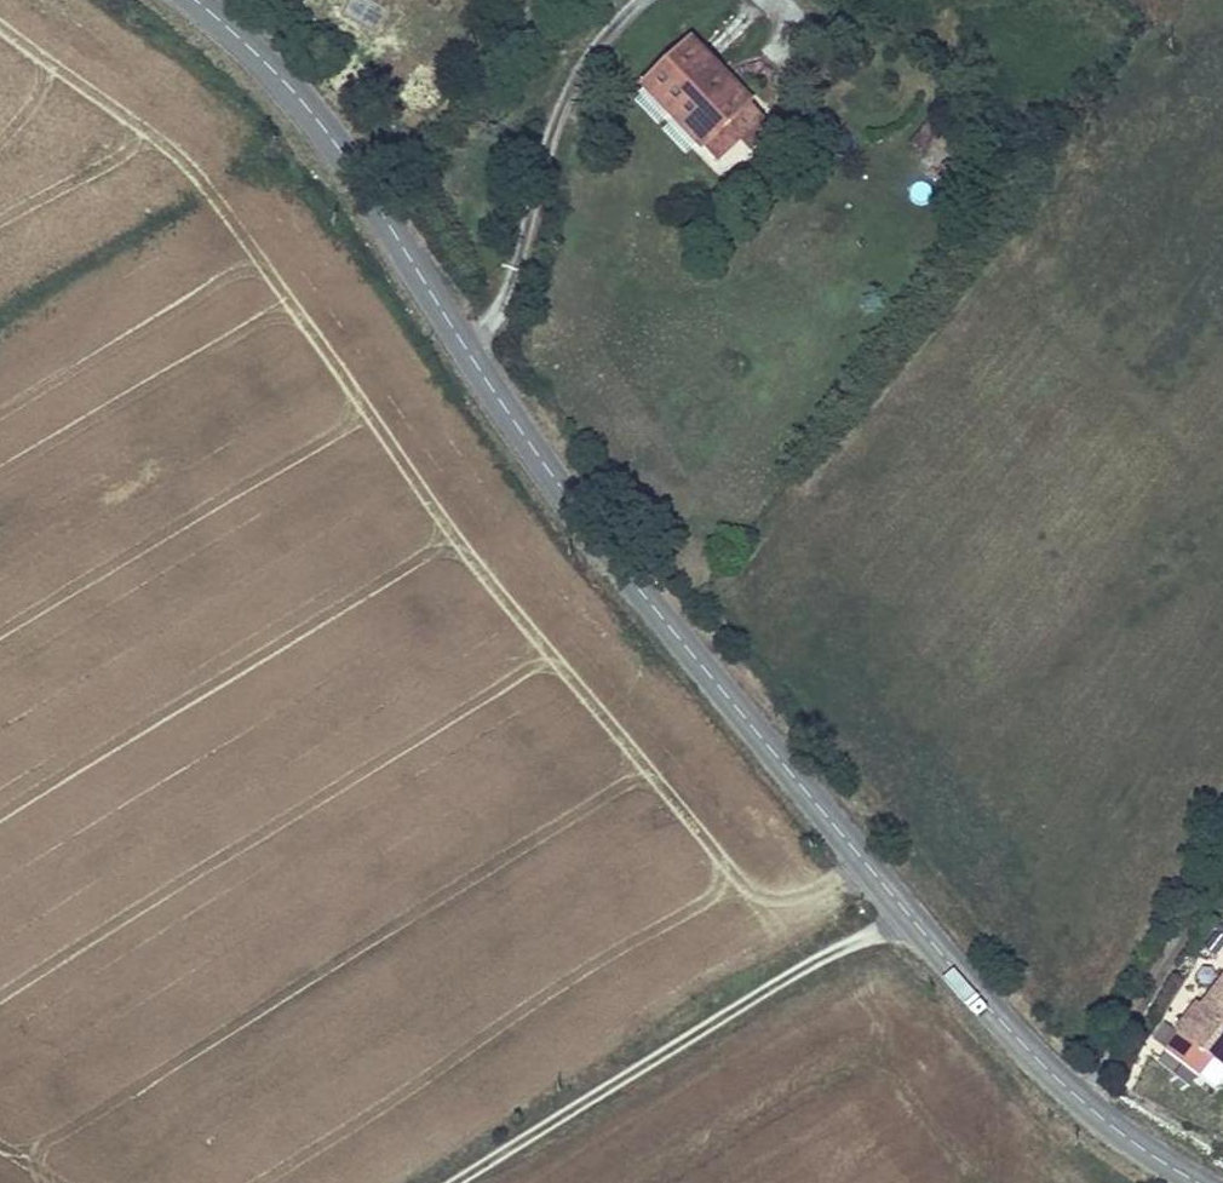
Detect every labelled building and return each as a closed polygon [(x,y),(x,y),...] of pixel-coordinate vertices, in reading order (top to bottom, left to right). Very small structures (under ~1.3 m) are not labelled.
[(729,147),(763,116),(692,42),(641,88),(700,148),(716,133),(729,147)] [(700,148),(714,162),(729,147),(716,133),(700,148)] [(1197,1006),(1190,1001),(1169,1029),(1175,1033),(1161,1051),(1193,1077),(1208,1058),(1218,1045),(1222,1048),(1222,971),(1197,1006)] [(1218,1045),(1208,1058),(1222,1069),(1222,1048),(1218,1045)]
